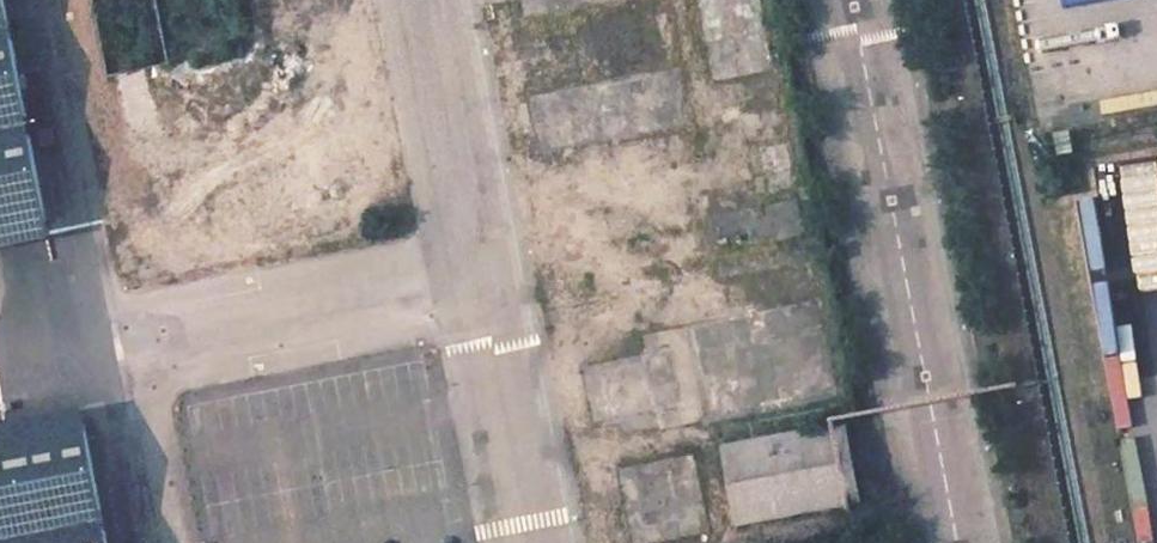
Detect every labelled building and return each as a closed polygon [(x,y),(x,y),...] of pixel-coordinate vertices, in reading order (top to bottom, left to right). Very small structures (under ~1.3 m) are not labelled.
[(54,238),(8,0),(0,0),(0,249),(54,238)] [(1086,257),(1115,252),(1108,201),(1078,205),(1086,257)] [(0,427),(0,542),(112,542),(87,410),(0,427)] [(847,422),(725,445),(741,524),(863,502),(847,422)]
